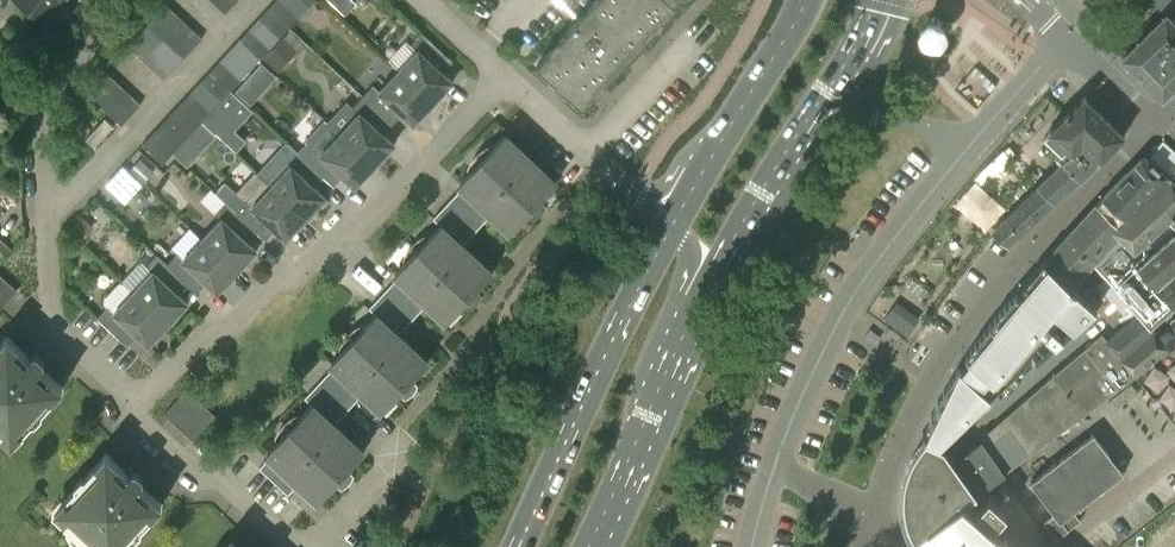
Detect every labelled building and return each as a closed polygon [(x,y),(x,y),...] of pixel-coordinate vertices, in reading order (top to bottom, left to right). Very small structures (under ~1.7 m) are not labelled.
[(64,0),(16,0),(47,23),(50,19),(56,24),(66,11),(60,6),(64,0)] [(152,29),(171,8),(162,0),(158,0),(141,19),(152,29)] [(236,0),(216,0),(214,2),(225,12),(236,0)] [(289,27),(299,16),(281,0),(274,0),(268,7),(289,27)] [(299,16),(308,6),(302,0),(281,0),(299,16)] [(338,9),(346,0),(329,0),(338,9)] [(563,88),(583,107),(590,99),(602,86),(625,62),(632,54),(639,46),(678,5),(675,2),(677,0),(596,0),(584,12),(573,25),(537,64),(556,82),(555,83),(562,89),(563,88)] [(258,18),(279,37),(289,27),(268,7),(258,18)] [(162,38),(181,17),(171,8),(152,29),(162,38)] [(1166,13),(1121,57),(1162,98),(1174,85),(1174,16),(1172,19),(1166,13)] [(172,48),(191,27),(181,17),(162,38),(172,48)] [(249,28),(270,47),(279,37),(258,18),(249,28)] [(121,39),(132,49),(152,29),(141,19),(121,39)] [(202,37),(191,27),(172,48),(183,58),(202,37)] [(239,38),(260,58),(270,47),(249,28),(239,38)] [(152,29),(132,49),(142,59),(162,38),(152,29)] [(411,43),(406,39),(388,59),(399,69),(398,70),(433,103),(453,82),(438,67),(448,56),(421,32),(411,43)] [(162,38),(142,59),(153,68),(172,48),(162,38)] [(229,49),(250,68),(260,58),(239,38),(229,49)] [(284,39),(264,60),(279,73),(298,52),(284,39)] [(183,58),(172,48),(153,68),(164,78),(183,58)] [(220,59),(241,79),(250,68),(229,49),(220,59)] [(210,70),(231,89),(241,79),(220,59),(210,70)] [(79,85),(90,95),(109,74),(98,64),(79,85)] [(200,80),(221,99),(231,89),(210,70),(200,80)] [(373,84),(362,95),(388,119),(397,110),(413,125),(433,103),(398,70),(379,90),(373,84)] [(109,74),(90,95),(100,104),(119,83),(109,74)] [(191,90),(212,110),(221,99),(200,80),(191,90)] [(257,95),(242,82),(234,91),(248,104),(257,95)] [(119,83),(100,104),(110,114),(129,93),(119,83)] [(181,101),(202,120),(212,110),(191,90),(181,101)] [(140,103),(129,93),(110,114),(118,122),(121,124),(140,103)] [(359,112),(340,132),(375,166),(395,144),(379,129),(388,119),(362,95),(352,106),(359,112)] [(1084,96),(1048,131),(1042,137),(1067,163),(1083,147),(1097,162),(1098,162),(1125,135),(1084,96)] [(233,102),(227,97),(220,104),(204,122),(221,137),(229,128),(229,117),(229,115),(229,114),(230,113),(233,109),(233,102)] [(171,111),(192,131),(202,120),(181,101),(171,111)] [(162,122),(183,141),(192,131),(171,111),(162,122)] [(85,139),(94,147),(114,126),(105,118),(100,123),(85,139)] [(152,132),(173,152),(183,141),(162,122),(152,132)] [(163,163),(173,152),(152,132),(142,143),(163,163)] [(355,187),(375,166),(340,132),(321,152),(314,146),(304,157),(294,148),(293,149),(320,173),(329,182),(339,172),(355,187)] [(289,494),(299,483),(319,501),(342,487),(352,476),(364,452),(334,424),(363,393),(383,411),(406,397),(416,386),(428,362),(398,334),(427,303),(447,321),(470,307),(480,297),(493,273),(462,245),(492,213),(511,232),(534,218),(544,207),(557,183),(504,134),(459,183),(463,187),(433,218),(440,225),(395,273),(399,276),(369,308),(376,314),(331,362),(334,366),(305,398),(312,404),(266,452),(270,456),(260,467),(289,494)] [(183,141),(173,152),(188,165),(198,155),(183,141)] [(274,159),(259,175),(271,186),(306,219),(326,197),(310,182),(320,173),(293,149),(288,144),(283,149),(283,159),(274,159)] [(1083,147),(1067,163),(1064,166),(1078,180),(1097,162),(1083,147)] [(1130,169),(1096,203),(1119,226),(1170,177),(1148,157),(1141,157),(1130,169)] [(129,169),(140,179),(150,170),(139,159),(129,169)] [(1078,180),(1064,166),(1037,191),(1051,206),(1078,180)] [(257,173),(237,194),(224,182),(215,191),(225,200),(235,210),(250,226),(260,235),(270,225),(286,240),(306,219),(271,186),(259,175),(257,173)] [(1119,226),(1113,233),(1119,239),(1134,254),(1173,215),(1174,213),(1174,182),(1170,177),(1119,226)] [(1051,206),(1037,191),(994,232),(1007,246),(1051,206)] [(221,218),(202,239),(237,271),(257,250),(241,235),(250,226),(235,210),(225,200),(214,212),(221,218)] [(1096,203),(1044,261),(1073,289),(1093,266),(1119,239),(1113,233),(1119,226),(1096,203)] [(1108,281),(1133,308),(1174,270),(1174,213),(1173,215),(1134,254),(1108,281)] [(80,218),(68,230),(80,241),(91,229),(80,218)] [(11,246),(0,237),(0,259),(11,246)] [(217,293),(237,271),(202,239),(183,259),(176,253),(167,263),(166,263),(182,278),(181,279),(191,288),(201,278),(217,293)] [(85,251),(76,242),(68,251),(72,256),(80,255),(85,251)] [(152,271),(133,292),(168,324),(188,303),(173,288),(181,279),(182,278),(166,263),(167,263),(156,253),(146,265),(152,271)] [(922,436),(925,438),(937,443),(938,441),(965,412),(1054,315),(1075,332),(1099,313),(1073,289),(1044,261),(1023,285),(1029,290),(1021,299),(1015,294),(1004,307),(1003,306),(999,311),(1000,311),(988,325),(989,326),(979,337),(978,337),(974,342),(975,342),(974,343),(965,356),(970,360),(962,369),(958,366),(943,389),(929,416),(922,436)] [(1133,308),(1138,313),(1148,324),(1174,301),(1174,270),(1133,308)] [(17,289),(0,273),(0,307),(17,289)] [(168,324),(133,292),(125,284),(118,284),(104,298),(105,306),(106,307),(97,317),(123,341),(132,331),(148,346),(168,324)] [(891,305),(883,316),(906,334),(915,323),(891,305)] [(1148,324),(1138,313),(1108,340),(1122,357),(1154,330),(1148,324)] [(1158,334),(1168,347),(1170,346),(1174,352),(1174,319),(1158,334)] [(866,339),(892,353),(900,339),(874,325),(866,339)] [(1158,334),(1154,330),(1122,357),(1138,375),(1162,353),(1168,347),(1158,334)] [(1085,347),(1121,388),(1135,377),(1138,375),(1122,357),(1108,340),(1101,332),(1085,347)] [(19,346),(8,335),(0,343),(0,350),(1,351),(0,353),(0,425),(5,429),(0,434),(12,445),(23,433),(18,429),(49,395),(54,400),(65,388),(53,377),(49,381),(38,372),(45,364),(45,359),(37,352),(33,353),(26,360),(15,351),(19,346)] [(1002,474),(1087,412),(1054,374),(977,440),(978,441),(1002,474)] [(187,389),(165,413),(171,419),(193,439),(215,415),(187,389)] [(1104,450),(1091,433),(1030,482),(1055,514),(1044,523),(1045,524),(1046,524),(1057,538),(1073,526),(1080,521),(1072,511),(1123,473),(1104,450)] [(1004,540),(1004,535),(1006,525),(1008,512),(1007,512),(1007,513),(988,496),(973,513),(959,499),(973,494),(951,461),(940,445),(937,443),(925,438),(924,440),(922,442),(920,444),(918,447),(917,449),(915,451),(914,454),(912,456),(911,458),(910,461),(909,463),(908,465),(907,469),(904,479),(903,489),(902,499),(903,508),(905,518),(907,524),(909,529),(911,534),(914,539),(923,546),(1012,546),(1004,540)] [(1002,474),(978,441),(966,450),(951,461),(973,494),(990,483),(1002,474)] [(132,470),(125,478),(114,467),(118,463),(107,452),(96,464),(100,468),(69,502),(65,497),(54,509),(66,520),(70,515),(104,546),(103,546),(118,546),(117,546),(148,512),(153,517),(164,505),(152,494),(148,498),(137,488),(144,480),(144,476),(137,469),(132,470)]
